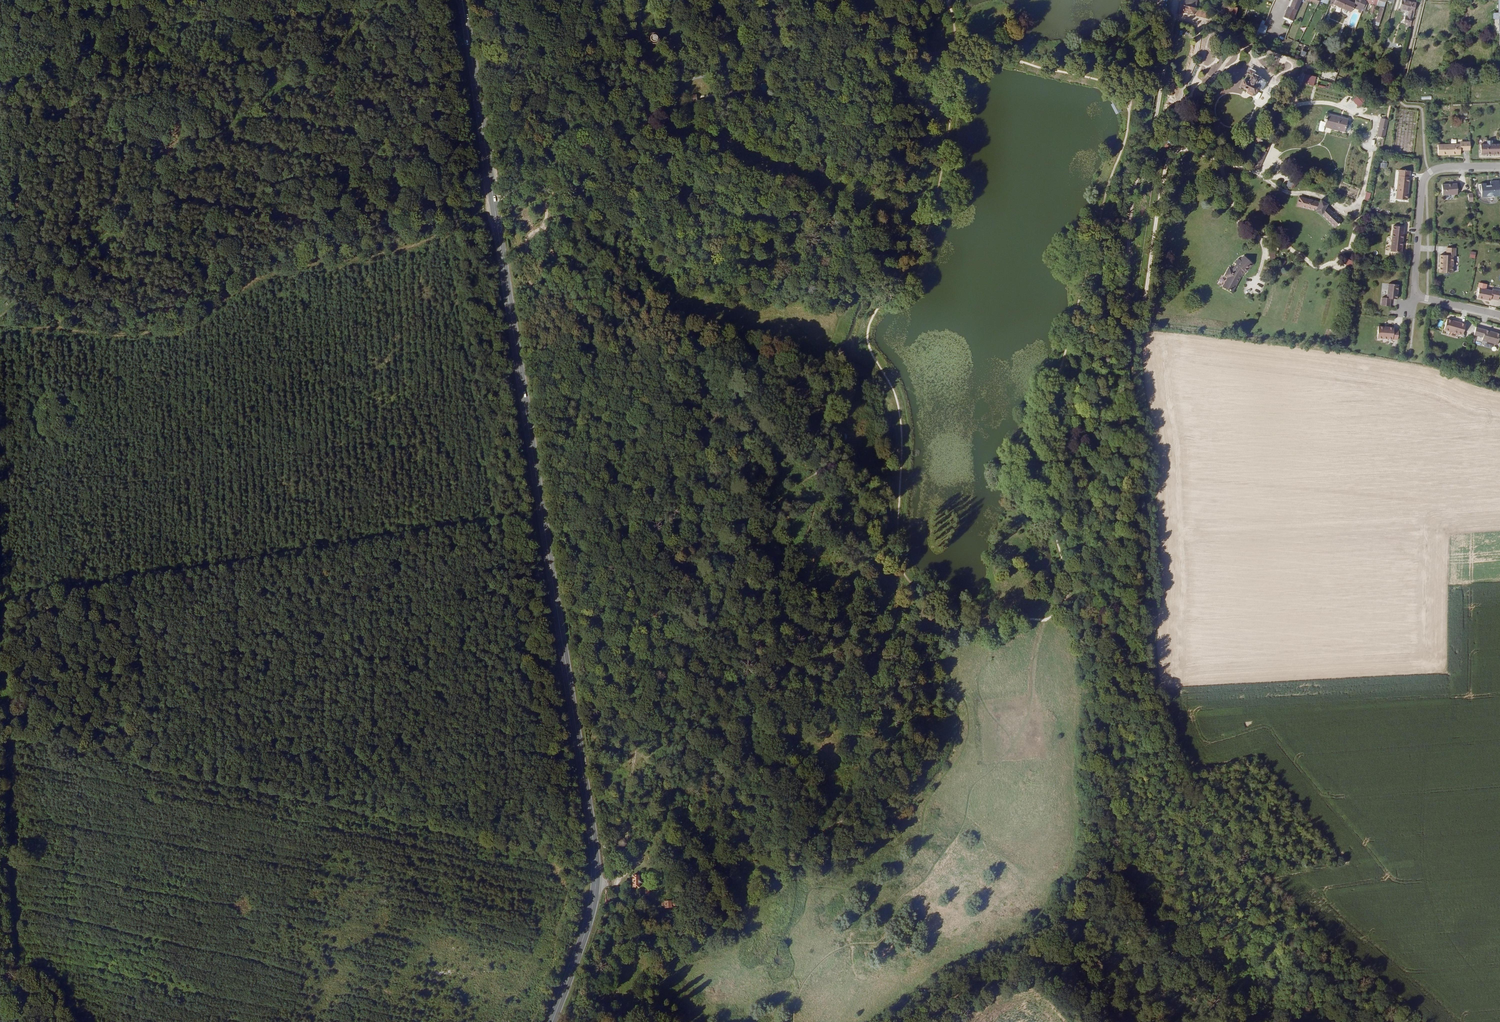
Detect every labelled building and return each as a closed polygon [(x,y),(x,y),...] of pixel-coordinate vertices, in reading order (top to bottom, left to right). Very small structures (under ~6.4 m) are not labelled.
[(1290,7),(1288,6),(1284,17),(1292,21),(1301,1),(1301,0),(1293,0),(1290,7)] [(1330,5),(1333,6),(1334,4),(1351,12),(1353,7),(1354,4),(1346,0),(1332,0),(1330,5)] [(1366,2),(1361,0),(1356,0),(1354,4),(1353,7),(1362,11),(1363,10),(1366,2)] [(1374,14),(1378,0),(1366,0),(1366,2),(1374,5),(1373,5),(1370,13),(1374,14)] [(1416,3),(1404,0),(1401,0),(1399,8),(1409,11),(1414,12),(1416,3)] [(1195,15),(1196,8),(1185,6),(1181,4),(1179,12),(1195,15)] [(1210,12),(1197,8),(1195,15),(1208,18),(1210,12)] [(1411,24),(1414,12),(1409,11),(1408,17),(1405,16),(1404,22),(1411,24)] [(1266,21),(1262,20),(1259,27),(1257,32),(1264,35),(1269,23),(1270,23),(1270,22),(1266,21)] [(659,44),(661,43),(662,41),(662,39),(662,36),(661,34),(659,33),(657,31),(655,31),(652,32),(650,33),(649,34),(648,37),(648,39),(648,41),(649,43),(651,44),(653,45),(655,45),(657,45),(659,44)] [(1262,89),(1266,83),(1258,79),(1258,78),(1252,75),(1252,76),(1247,73),(1241,87),(1249,90),(1248,93),(1253,95),(1254,93),(1255,93),(1257,90),(1258,90),(1259,90),(1260,88),(1262,89)] [(1314,86),(1316,77),(1304,74),(1302,83),(1314,86)] [(1299,82),(1296,81),(1289,97),(1292,98),(1299,82)] [(1291,88),(1284,85),(1281,92),(1288,95),(1291,88)] [(1361,98),(1357,97),(1353,101),(1358,107),(1364,101),(1365,100),(1361,98)] [(1348,119),(1328,114),(1326,119),(1325,119),(1325,122),(1326,122),(1324,127),(1345,132),(1345,130),(1348,131),(1349,130),(1350,130),(1350,129),(1351,127),(1350,126),(1349,125),(1347,124),(1348,119)] [(1384,138),(1388,120),(1381,118),(1377,136),(1384,138)] [(1492,144),(1492,141),(1487,141),(1487,144),(1481,144),(1481,154),(1499,154),(1499,144),(1492,144)] [(1470,142),(1460,142),(1460,144),(1460,150),(1470,150),(1470,142)] [(1438,155),(1460,155),(1460,150),(1460,144),(1438,145),(1438,155)] [(1267,152),(1260,149),(1253,164),(1260,167),(1267,152)] [(1407,200),(1410,171),(1399,170),(1396,199),(1407,200)] [(1295,181),(1290,179),(1286,186),(1291,188),(1295,181)] [(1490,185),(1486,186),(1486,184),(1478,184),(1479,189),(1479,191),(1480,192),(1481,194),(1481,197),(1486,197),(1488,198),(1489,198),(1490,198),(1492,198),(1494,197),(1496,196),(1499,196),(1499,181),(1490,182),(1490,185)] [(1443,195),(1457,194),(1457,184),(1442,185),(1443,195)] [(1339,224),(1341,221),(1326,207),(1327,205),(1321,201),(1320,203),(1299,197),(1297,206),(1314,211),(1323,216),(1335,228),(1337,225),(1338,226),(1340,224),(1339,224)] [(1402,253),(1404,227),(1393,226),(1391,252),(1402,253)] [(1447,248),(1447,256),(1445,256),(1445,273),(1454,273),(1454,256),(1456,256),(1456,248),(1447,248)] [(1246,274),(1254,265),(1245,256),(1241,261),(1239,259),(1235,263),(1236,264),(1245,272),(1246,274)] [(1234,293),(1245,272),(1236,264),(1234,269),(1230,266),(1224,277),(1227,278),(1222,287),(1234,293)] [(1397,299),(1398,285),(1388,284),(1387,298),(1382,298),(1382,305),(1390,306),(1391,299),(1397,299)] [(1479,288),(1477,298),(1488,300),(1488,290),(1479,288)] [(1488,300),(1490,301),(1491,299),(1498,300),(1499,293),(1499,291),(1493,289),(1493,291),(1488,290),(1488,300)] [(1447,319),(1444,330),(1463,335),(1466,324),(1447,319)] [(1398,340),(1398,330),(1393,330),(1394,328),(1378,326),(1377,338),(1398,340)] [(1476,327),(1474,335),(1483,338),(1482,341),(1498,345),(1499,337),(1499,334),(1476,327)] [(839,440),(839,441),(841,442),(842,443),(844,443),(845,443),(847,442),(848,440),(848,439),(848,437),(847,436),(846,434),(845,434),(843,433),(842,433),(840,434),(839,435),(838,437),(838,439),(839,440)] [(633,874),(633,889),(640,889),(640,885),(644,885),(643,877),(639,878),(639,874),(633,874)] [(666,918),(660,918),(660,922),(655,923),(656,929),(660,929),(661,935),(667,934),(667,929),(671,929),(671,922),(666,922),(666,918)]
